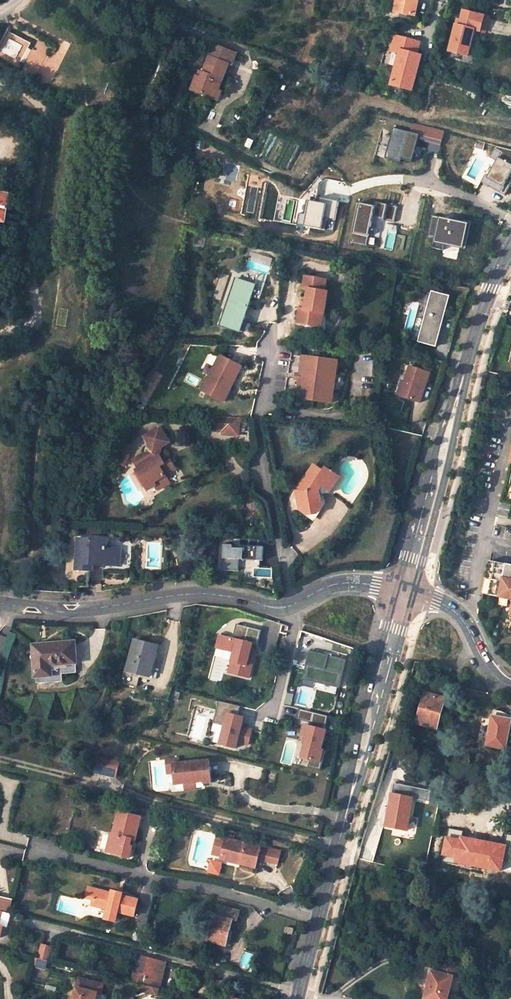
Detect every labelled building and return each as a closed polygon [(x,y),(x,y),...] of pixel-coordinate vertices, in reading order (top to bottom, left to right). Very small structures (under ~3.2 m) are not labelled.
[(393,4),(399,6),(396,19),(411,22),(417,0),(394,0),(393,4)] [(399,6),(393,4),(390,17),(396,19),(399,6)] [(484,32),(488,17),(463,11),(459,25),(455,25),(448,51),(467,56),(474,30),(484,32)] [(0,51),(22,60),(30,41),(8,32),(0,51)] [(419,41),(394,35),(390,50),(398,52),(389,84),(411,90),(420,55),(416,54),(419,41)] [(162,57),(168,60),(171,51),(165,49),(162,57)] [(390,52),(387,64),(393,65),(396,54),(390,52)] [(228,64),(210,56),(203,72),(201,78),(197,76),(191,89),(211,97),(214,89),(218,90),(228,64)] [(222,92),(218,90),(214,89),(211,97),(218,100),(222,92)] [(441,145),(445,132),(442,130),(413,123),(411,132),(394,128),(385,158),(401,162),(402,160),(413,162),(419,139),(441,145)] [(475,148),(483,150),(486,142),(477,140),(475,148)] [(481,181),(505,195),(510,184),(510,175),(510,174),(510,149),(497,145),(490,157),(496,160),(489,175),(486,173),(481,181)] [(0,194),(0,222),(6,223),(10,195),(0,194)] [(335,220),(340,201),(328,199),(327,203),(319,202),(310,200),(307,213),(299,212),(296,224),(324,230),(327,219),(335,220)] [(394,222),(398,207),(376,202),(375,206),(360,203),(351,241),(367,245),(373,218),(394,222)] [(445,244),(462,248),(465,233),(469,234),(472,222),(463,220),(462,222),(432,215),(428,236),(435,238),(433,248),(444,250),(445,244)] [(325,278),(303,275),(301,287),(306,288),(304,300),(303,308),(299,308),(298,307),(296,322),(316,325),(318,311),(322,311),(323,312),(325,301),(321,301),(323,290),(325,278)] [(257,285),(238,278),(221,324),(241,331),(257,285)] [(418,343),(435,347),(449,296),(432,292),(418,343)] [(437,348),(450,297),(449,296),(435,347),(437,348)] [(235,362),(221,355),(203,390),(225,401),(235,381),(228,378),(235,362)] [(337,359),(302,355),(300,374),(296,373),(296,378),(300,379),(297,397),(333,401),(337,359)] [(235,362),(228,378),(235,381),(242,366),(235,362)] [(420,404),(429,374),(409,367),(399,397),(420,404)] [(223,417),(215,416),(214,429),(223,430),(223,417)] [(240,417),(223,417),(223,430),(222,434),(239,435),(240,417)] [(165,465),(160,457),(162,452),(163,448),(166,446),(168,439),(162,429),(159,428),(149,434),(147,441),(149,444),(146,453),(139,457),(144,466),(135,470),(145,487),(154,483),(156,487),(158,490),(169,484),(165,476),(176,470),(171,462),(165,465)] [(125,442),(120,454),(127,457),(131,444),(125,442)] [(171,462),(165,453),(162,452),(160,457),(165,465),(171,462)] [(338,475),(326,467),(323,470),(316,465),(312,466),(313,468),(309,472),(307,473),(308,475),(304,480),(301,481),(302,484),(300,487),(303,489),(298,497),(300,507),(308,512),(317,511),(322,502),(320,491),(323,487),(328,490),(331,486),(334,486),(334,483),(336,480),(339,479),(338,475)] [(147,491),(156,487),(154,483),(145,487),(147,491)] [(107,540),(77,538),(75,569),(89,570),(90,560),(94,560),(104,561),(104,564),(117,565),(118,549),(106,548),(107,540)] [(261,546),(223,544),(222,570),(238,571),(239,559),(260,560),(261,546)] [(489,559),(482,592),(486,593),(510,598),(510,564),(489,559)] [(261,630),(236,624),(233,638),(220,635),(217,648),(234,653),(229,673),(250,678),(257,650),(252,649),(253,644),(258,645),(261,630)] [(157,647),(134,641),(126,670),(123,670),(120,683),(135,687),(138,674),(149,676),(157,647)] [(75,643),(33,646),(35,677),(52,676),(51,666),(76,664),(75,643)] [(346,663),(309,652),(299,686),(308,688),(309,682),(338,691),(346,663)] [(77,674),(76,664),(51,666),(52,676),(63,675),(77,674)] [(35,677),(36,685),(63,682),(63,675),(52,676),(35,677)] [(437,729),(445,698),(425,693),(416,724),(437,729)] [(240,706),(219,701),(213,722),(225,725),(220,744),(236,748),(238,742),(248,745),(252,730),(241,727),(244,717),(238,716),(240,706)] [(112,706),(107,704),(102,718),(108,719),(112,706)] [(328,716),(299,708),(297,719),(311,722),(310,726),(306,725),(303,736),(310,737),(308,746),(305,745),(302,757),(311,760),(309,767),(321,770),(325,750),(322,749),(326,730),(325,730),(328,716)] [(494,710),(487,745),(505,749),(510,722),(510,720),(499,718),(501,711),(494,710)] [(115,778),(119,762),(96,756),(92,772),(115,778)] [(208,760),(173,764),(175,783),(202,780),(203,782),(209,781),(208,760)] [(431,792),(393,784),(384,829),(406,834),(413,800),(429,803),(431,792)] [(142,817),(119,811),(114,834),(112,833),(107,852),(130,858),(133,846),(131,846),(132,839),(136,840),(142,817)] [(96,851),(104,853),(109,833),(101,831),(96,851)] [(279,864),(282,851),(262,846),(226,838),(222,855),(241,860),(240,863),(257,867),(259,859),(279,864)] [(106,912),(116,915),(117,912),(133,916),(137,900),(121,896),(121,894),(111,891),(111,894),(87,888),(84,898),(92,900),(91,906),(107,910),(106,912)] [(9,912),(12,900),(0,897),(0,910),(9,912)] [(226,946),(233,920),(237,921),(240,910),(218,905),(208,942),(226,946)] [(116,915),(106,912),(104,919),(115,922),(116,915)] [(286,927),(284,933),(292,935),(293,929),(286,927)] [(355,929),(347,927),(345,936),(353,937),(355,929)] [(47,960),(53,938),(43,936),(37,958),(47,960)] [(136,955),(130,981),(143,984),(157,988),(163,962),(136,955)] [(433,971),(425,998),(448,998),(454,976),(457,964),(441,959),(437,972),(433,971)] [(459,977),(462,965),(457,964),(454,976),(459,977)] [(101,995),(103,995),(105,985),(84,980),(79,998),(100,998),(101,995)] [(157,995),(159,988),(157,988),(143,984),(141,991),(157,995)]
